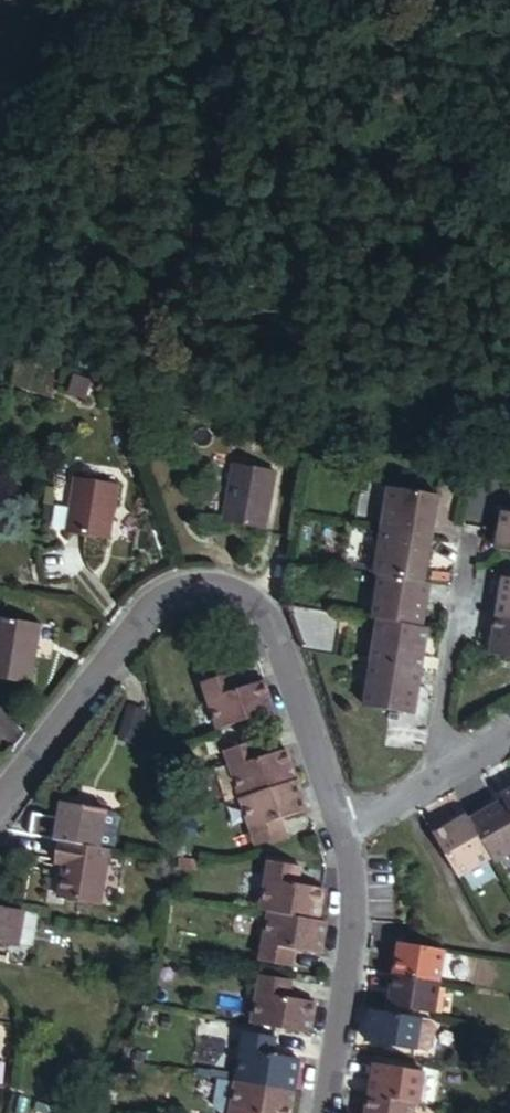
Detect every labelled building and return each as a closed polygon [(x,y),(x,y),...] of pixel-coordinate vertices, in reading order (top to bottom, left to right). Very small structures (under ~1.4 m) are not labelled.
[(267,528),(277,470),(236,463),(226,520),(267,528)] [(110,538),(119,483),(78,476),(69,530),(110,538)] [(390,486),(383,529),(433,538),(439,494),(390,486)] [(498,548),(509,550),(509,511),(504,510),(498,548)] [(433,538),(383,529),(376,573),(382,574),(426,582),(433,538)] [(433,582),(426,582),(382,574),(375,618),(380,619),(425,626),(433,582)] [(498,617),(509,619),(509,579),(504,578),(498,617)] [(286,610),(304,651),(336,655),(344,612),(288,602),(286,610)] [(498,617),(491,653),(509,657),(509,619),(498,617)] [(43,626),(0,619),(0,681),(32,686),(43,626)] [(430,627),(425,626),(380,619),(373,661),(423,670),(430,627)] [(423,670),(373,661),(366,705),(415,714),(423,670)] [(248,720),(273,711),(262,681),(239,689),(233,671),(203,682),(219,730),(248,720)] [(128,705),(121,735),(138,739),(144,708),(128,705)] [(219,730),(226,751),(255,741),(248,720),(219,730)] [(226,751),(242,798),(296,780),(285,750),(262,758),(255,741),(226,751)] [(296,780),(242,798),(258,844),(288,835),(282,818),(306,810),(296,780)] [(502,794),(505,799),(509,809),(509,790),(502,794)] [(505,799),(472,817),(493,857),(495,861),(509,853),(509,809),(505,799)] [(59,839),(99,845),(105,808),(65,803),(62,818),(59,839)] [(29,834),(59,839),(62,818),(34,813),(29,834)] [(460,876),(493,857),(472,817),(469,813),(435,833),(460,876)] [(100,903),(110,847),(99,845),(59,839),(56,861),(65,863),(59,897),(100,903)] [(262,909),(270,910),(319,919),(325,888),(298,883),(300,866),(271,861),(262,909)] [(0,905),(0,942),(17,945),(21,925),(24,909),(0,905)] [(36,927),(39,911),(24,909),(21,925),(36,927)] [(320,951),(325,920),(319,919),(270,910),(261,959),(292,964),(295,948),(320,951)] [(401,942),(396,973),(440,981),(446,948),(401,942)] [(440,981),(396,973),(391,1005),(435,1012),(440,981)] [(254,1023),(308,1033),(314,1001),(289,996),(291,979),(262,974),(254,1023)] [(418,1048),(423,1018),(374,1010),(368,1040),(418,1048)] [(423,1018),(418,1048),(430,1051),(435,1047),(439,1024),(435,1020),(423,1018)] [(247,1031),(238,1080),(294,1089),(299,1058),(272,1053),(275,1036),(247,1031)] [(415,1101),(419,1102),(425,1071),(376,1064),(371,1094),(415,1101)] [(238,1080),(232,1112),(289,1112),(294,1089),(238,1080)] [(415,1101),(371,1094),(368,1112),(414,1112),(415,1101)]
